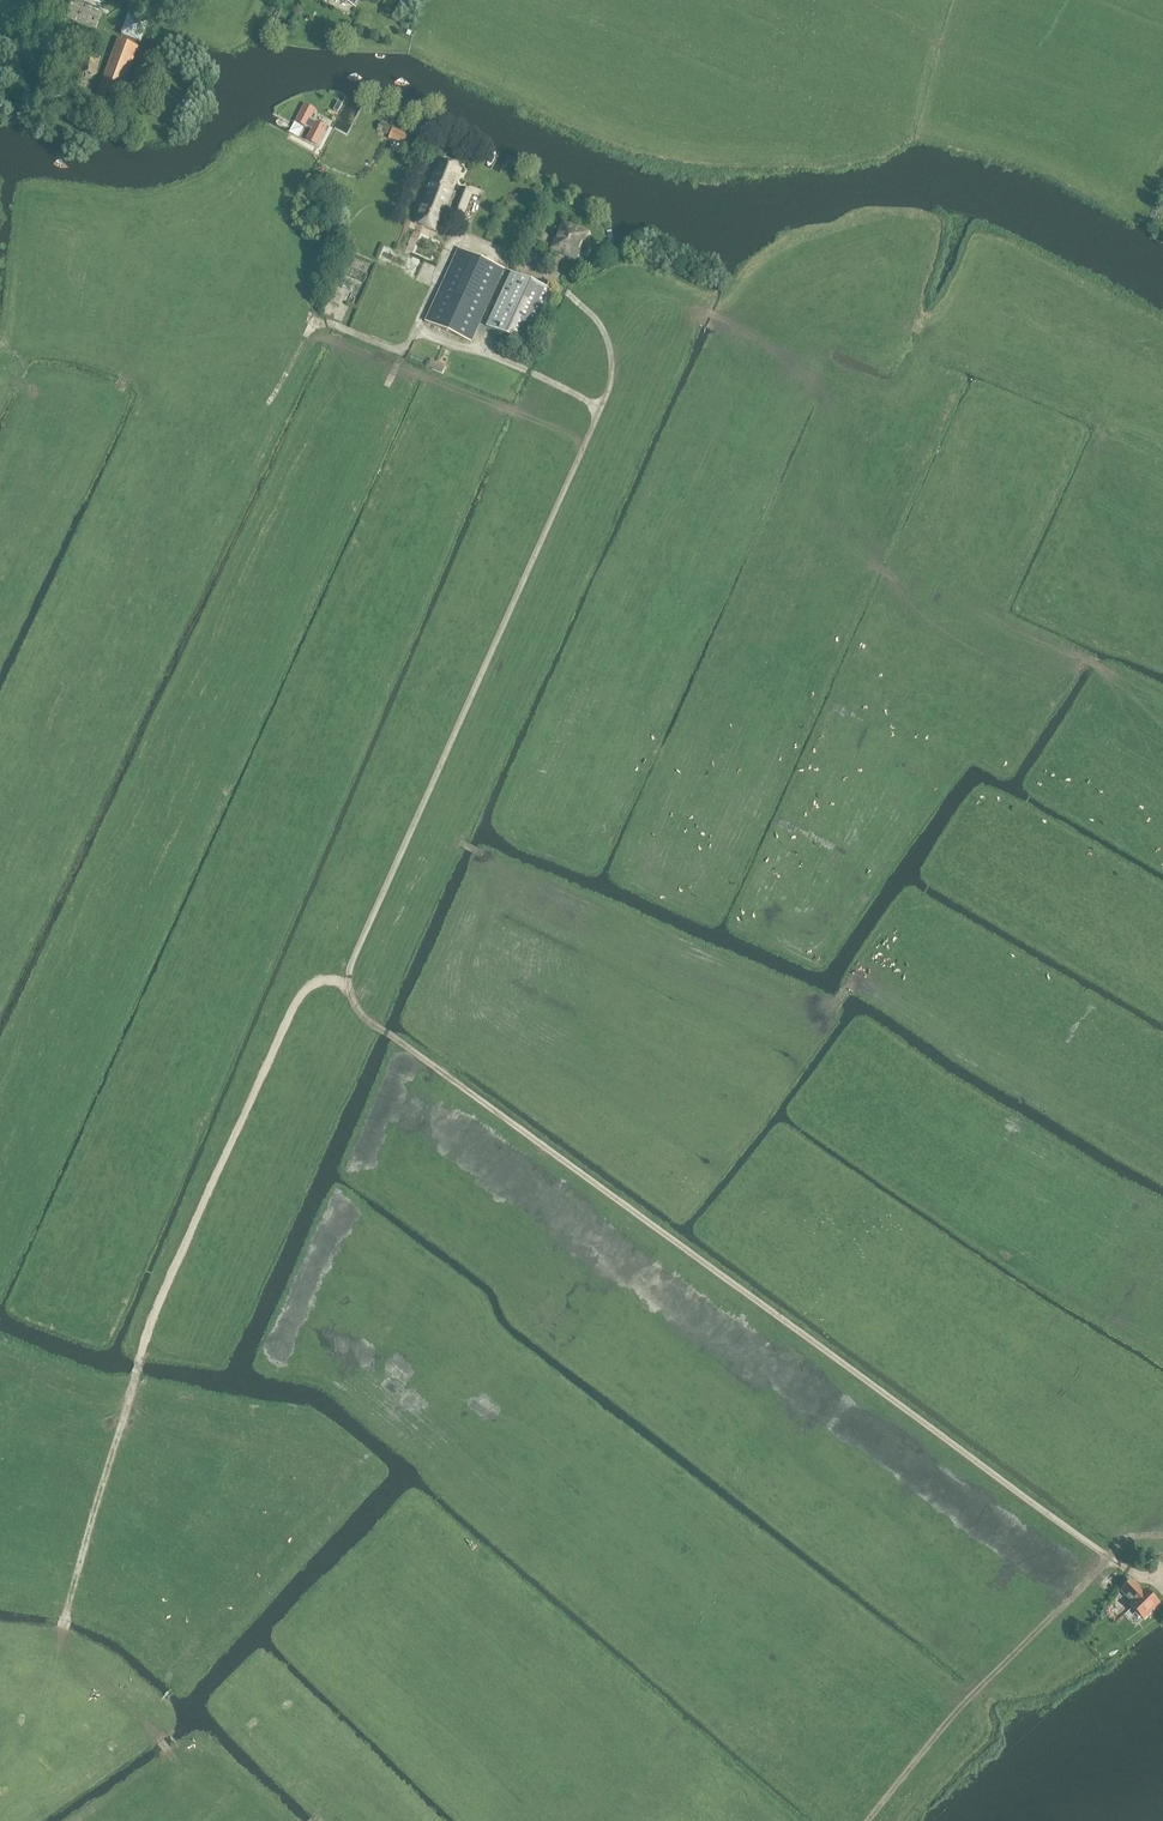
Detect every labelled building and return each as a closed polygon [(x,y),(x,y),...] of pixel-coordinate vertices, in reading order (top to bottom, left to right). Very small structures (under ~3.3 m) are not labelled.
[(95,30),(102,12),(72,0),(65,18),(95,30)] [(356,8),(359,0),(337,0),(356,8)] [(407,0),(402,0),(397,11),(402,14),(408,0),(407,0)] [(123,34),(134,37),(138,18),(127,16),(123,34)] [(81,36),(68,90),(91,97),(101,53),(87,50),(89,39),(81,36)] [(117,39),(100,85),(91,111),(112,119),(121,93),(138,47),(117,39)] [(138,102),(145,82),(134,78),(126,98),(138,102)] [(316,109),(304,103),(295,122),(307,128),(307,127),(312,130),(307,140),(317,145),(327,128),(311,120),(316,109)] [(380,121),(376,130),(386,135),(390,127),(380,121)] [(408,135),(392,128),(388,138),(404,145),(408,135)] [(358,145),(348,139),(338,157),(348,162),(358,145)] [(449,215),(462,220),(473,193),(460,187),(458,193),(454,191),(462,169),(439,159),(413,222),(437,233),(450,203),(454,204),(449,215)] [(563,220),(550,250),(576,262),(589,232),(570,224),(563,220)] [(504,268),(458,248),(425,322),(471,343),(504,268)] [(486,327),(528,346),(539,321),(547,325),(549,319),(542,316),(553,291),(511,271),(486,327)] [(431,360),(429,367),(443,372),(445,365),(431,360)] [(1129,1605),(1131,1606),(1133,1608),(1133,1612),(1138,1617),(1141,1617),(1143,1619),(1159,1603),(1145,1589),(1142,1592),(1131,1581),(1122,1591),(1132,1601),(1129,1605)]
